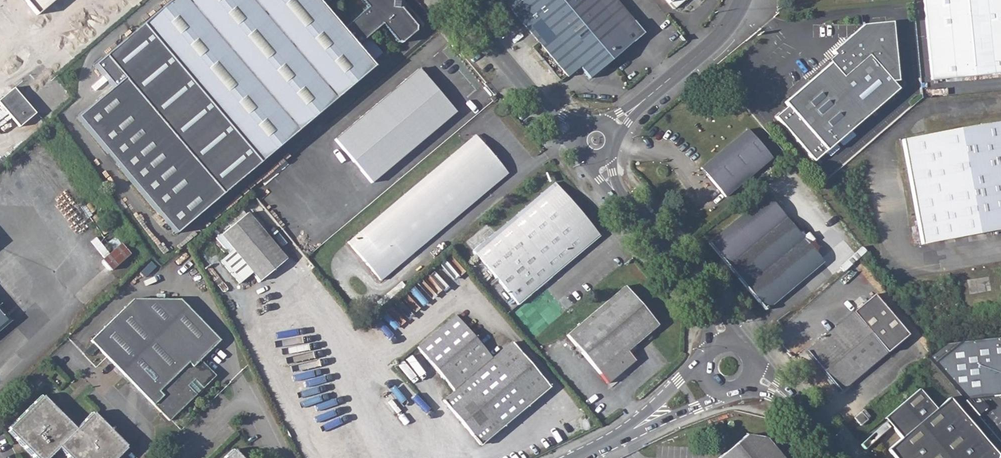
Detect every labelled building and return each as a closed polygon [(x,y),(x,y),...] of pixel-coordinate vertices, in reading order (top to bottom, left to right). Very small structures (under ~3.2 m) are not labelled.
[(37,15),(54,0),(24,0),(37,15)] [(373,67),(370,64),(357,48),(355,46),(381,24),(397,42),(400,43),(415,31),(415,27),(399,8),(397,8),(398,2),(392,1),(392,0),(361,0),(368,8),(342,30),(317,0),(171,0),(94,65),(112,87),(76,117),(174,234),(373,67)] [(511,9),(522,0),(508,0),(505,3),(511,9)] [(510,10),(567,77),(579,67),(589,78),(642,33),(614,0),(522,0),(511,9),(510,10)] [(674,9),(685,0),(672,0),(669,3),(674,9)] [(931,80),(1000,73),(1000,0),(924,0),(931,80)] [(813,162),(897,91),(892,82),(897,81),(891,22),(862,26),(831,52),(833,55),(827,61),(829,64),(783,103),(786,107),(774,117),(813,162)] [(357,48),(370,64),(382,54),(369,38),(357,48)] [(455,113),(418,69),(334,139),(371,183),(455,113)] [(13,87),(0,99),(0,104),(19,127),(35,113),(13,87)] [(902,140),(905,156),(922,244),(1000,230),(1000,121),(902,140)] [(747,129),(701,168),(725,197),(771,158),(747,129)] [(506,174),(473,136),(347,242),(379,281),(506,174)] [(894,141),(897,157),(905,156),(902,140),(894,141)] [(561,193),(553,183),(472,252),(517,305),(575,257),(574,256),(596,237),(560,193),(561,193)] [(767,195),(709,243),(765,310),(823,262),(808,244),(813,239),(808,232),(802,237),(767,195)] [(649,203),(645,206),(652,214),(655,211),(649,203)] [(80,206),(88,217),(92,215),(85,204),(80,206)] [(241,209),(226,221),(230,226),(245,214),(241,209)] [(285,259),(247,213),(245,214),(230,226),(220,234),(233,249),(219,261),(238,284),(252,272),(259,281),(285,259)] [(916,234),(911,234),(908,237),(907,240),(909,244),(912,245),(916,245),(919,242),(919,238),(916,234)] [(108,241),(114,250),(121,244),(116,236),(108,241)] [(129,254),(121,244),(114,250),(101,261),(110,271),(129,254)] [(675,278),(678,275),(672,268),(668,270),(675,278)] [(658,324),(625,286),(567,335),(608,383),(636,360),(631,354),(638,348),(635,344),(658,324)] [(874,295),(807,352),(839,391),(907,335),(874,295)] [(101,329),(127,355),(115,367),(169,421),(196,394),(193,392),(199,386),(201,388),(214,375),(198,359),(203,355),(192,343),(207,329),(178,299),(132,299),(101,329)] [(492,359),(455,315),(417,348),(420,352),(454,392),(492,359)] [(89,341),(115,367),(127,355),(101,329),(89,341)] [(207,329),(192,343),(203,355),(218,340),(207,329)] [(967,398),(1000,395),(1000,337),(947,343),(931,357),(967,398)] [(548,386),(511,343),(492,359),(529,403),(548,386)] [(529,403),(492,359),(454,392),(443,401),(480,445),(529,403)] [(894,410),(902,420),(893,428),(902,438),(888,449),(896,457),(998,457),(999,455),(950,397),(936,408),(919,388),(894,410)] [(118,457),(117,457),(118,455),(119,456),(126,449),(124,447),(126,445),(119,438),(119,439),(117,438),(118,437),(111,430),(110,430),(109,429),(109,428),(102,421),(102,422),(100,420),(101,420),(94,413),(92,414),(90,413),(83,420),(84,421),(83,422),(82,421),(75,428),(66,420),(67,420),(60,413),(59,413),(58,412),(59,411),(51,404),(51,405),(49,403),(50,403),(43,396),(41,397),(40,396),(32,403),(33,403),(32,405),(31,404),(24,411),(25,412),(23,413),(23,412),(15,419),(16,420),(15,422),(14,421),(7,428),(9,430),(7,432),(14,439),(15,438),(16,439),(15,440),(22,447),(23,446),(24,448),(31,456),(32,455),(33,456),(32,457),(33,457),(49,457),(50,457),(49,456),(51,455),(51,456),(58,449),(65,456),(65,455),(67,456),(66,457),(67,457),(117,457),(118,457)] [(864,409),(854,418),(861,425),(870,417),(864,409)] [(884,418),(893,428),(902,420),(894,410),(884,418)] [(452,443),(436,423),(430,428),(447,448),(450,445),(452,443)] [(766,438),(745,435),(718,457),(783,457),(766,438)] [(450,457),(460,457),(450,445),(447,448),(444,450),(450,457)] [(242,457),(242,456),(236,449),(234,451),(232,449),(225,456),(224,457),(223,457),(222,457),(243,457),(242,457)]
